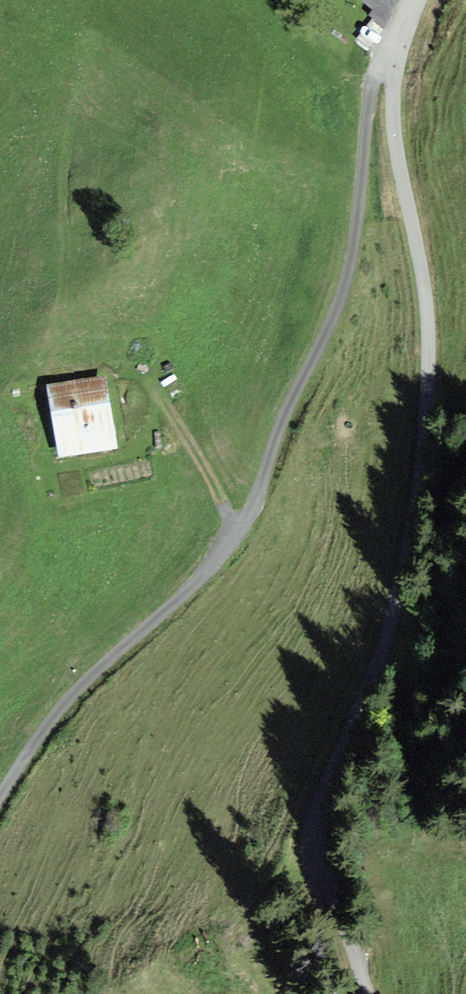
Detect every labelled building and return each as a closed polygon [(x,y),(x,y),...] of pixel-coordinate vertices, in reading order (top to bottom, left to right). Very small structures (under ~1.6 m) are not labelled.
[(381,13),(391,0),(365,0),(381,13)] [(100,373),(47,384),(61,455),(113,445),(100,373)]
